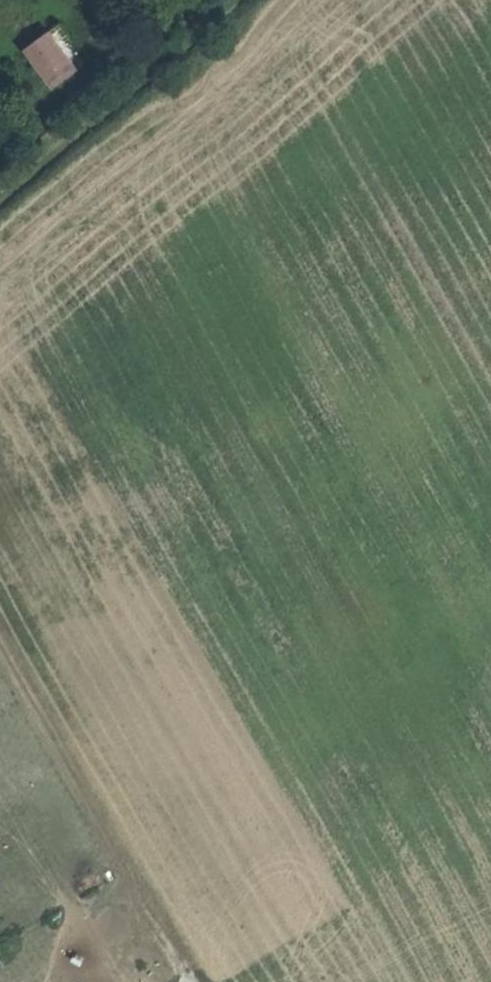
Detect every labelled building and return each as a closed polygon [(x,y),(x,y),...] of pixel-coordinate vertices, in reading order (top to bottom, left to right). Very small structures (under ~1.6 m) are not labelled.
[(59,22),(47,32),(68,59),(47,75),(55,85),(88,59),(59,22)] [(47,32),(26,48),(47,75),(68,59),(47,32)]
